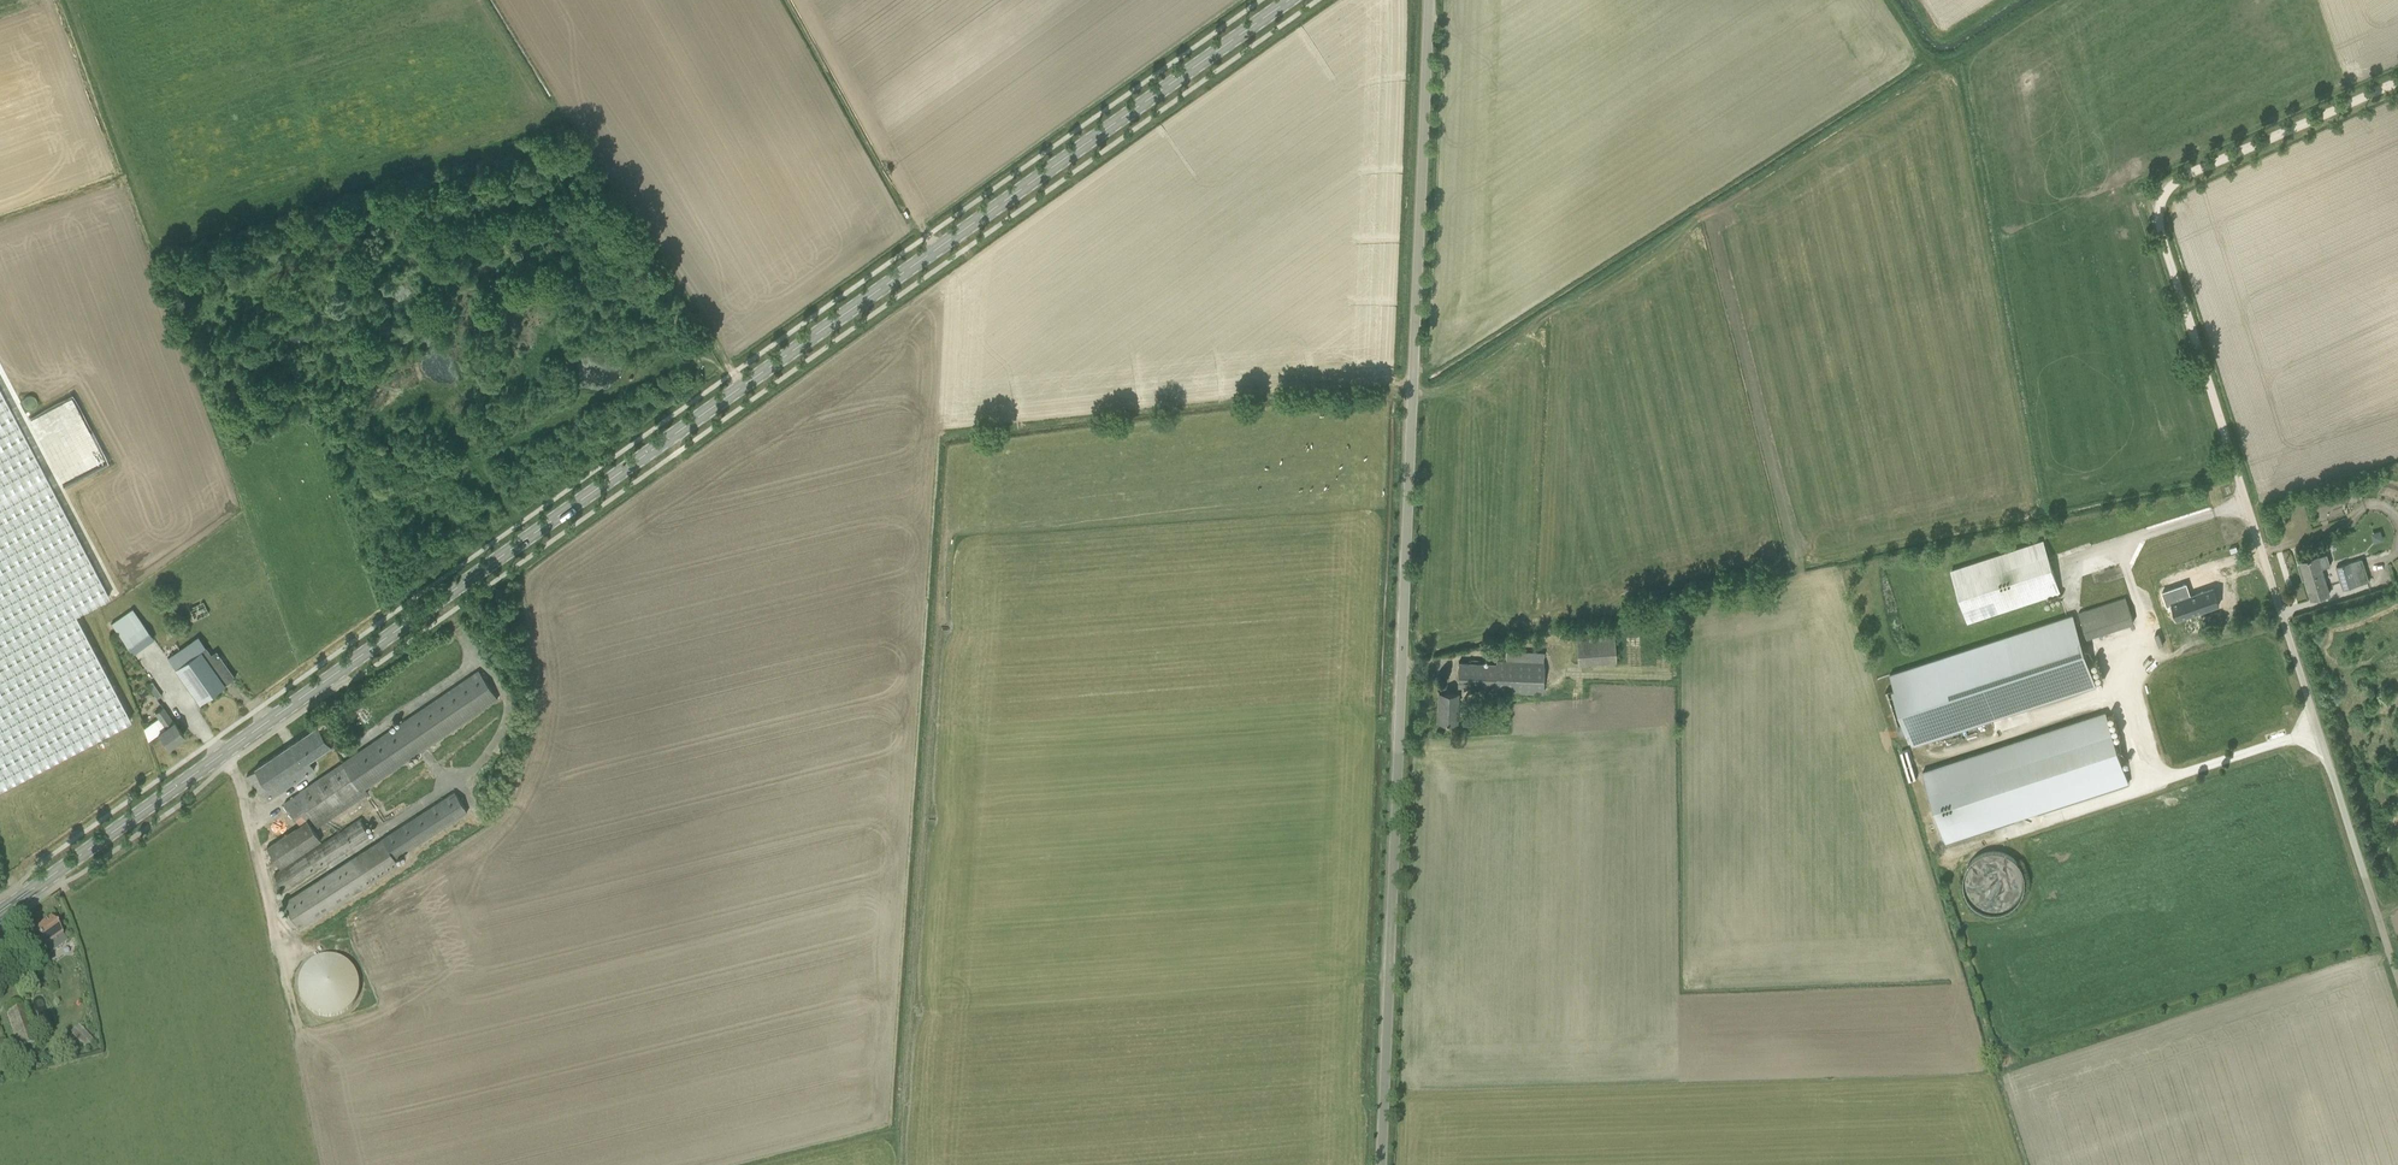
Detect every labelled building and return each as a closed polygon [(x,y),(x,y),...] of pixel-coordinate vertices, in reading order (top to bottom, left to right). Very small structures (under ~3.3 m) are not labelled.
[(561,252),(553,255),(555,261),(564,258),(561,252)] [(130,719),(75,614),(109,596),(54,491),(0,389),(0,788),(130,719)] [(264,438),(275,434),(273,428),(262,432),(264,438)] [(427,438),(433,436),(434,433),(433,429),(430,428),(424,431),(423,434),(424,437),(427,438)] [(2373,531),(2374,539),(2383,538),(2382,530),(2373,531)] [(1951,569),(1968,622),(2060,592),(2043,540),(1951,569)] [(2312,557),(2311,551),(2302,554),(2304,559),(2312,557)] [(2328,553),(2322,555),(2300,561),(2301,562),(2299,565),(2301,571),(2304,573),(2312,599),(2330,594),(2322,568),(2325,567),(2331,565),(2328,553)] [(2337,566),(2344,589),(2369,581),(2362,558),(2337,566)] [(2171,591),(2179,615),(2221,601),(2216,585),(2200,590),(2197,582),(2171,591)] [(2079,613),(2087,637),(2134,622),(2126,598),(2079,613)] [(203,602),(190,608),(195,619),(208,613),(203,602)] [(2073,614),(1890,674),(1895,688),(1886,691),(1901,736),(1909,733),(1913,746),(2097,686),(2073,614)] [(154,639),(138,616),(116,632),(133,654),(154,639)] [(1580,638),(1581,663),(1618,660),(1616,629),(1584,631),(1585,638),(1580,638)] [(216,651),(211,654),(201,640),(195,643),(167,657),(199,703),(235,678),(216,651)] [(1497,663),(1459,662),(1458,686),(1496,687),(1496,691),(1543,693),(1544,662),(1545,652),(1506,650),(1506,660),(1497,660),(1497,663)] [(346,761),(297,795),(285,803),(300,825),(268,847),(281,867),(321,840),(306,818),(310,815),(318,827),(368,793),(366,788),(498,698),(480,671),(349,760),(348,759),(346,760),(346,761)] [(161,695),(151,681),(147,684),(157,698),(161,695)] [(1458,693),(1439,692),(1437,721),(1457,722),(1458,693)] [(158,732),(168,746),(184,735),(173,721),(163,706),(155,712),(165,727),(158,732)] [(2130,783),(2106,711),(1923,771),(1946,843),(2130,783)] [(332,745),(319,725),(256,768),(256,769),(247,775),(265,802),(315,769),(310,761),(332,745)] [(1910,749),(1902,750),(1904,765),(1912,763),(1910,749)] [(382,838),(383,839),(284,903),(300,928),(399,864),(395,859),(468,812),(454,791),(382,838)] [(360,819),(274,875),(284,890),(370,835),(360,819)] [(1980,913),(2028,901),(2015,848),(1967,859),(1980,913)] [(62,934),(52,919),(34,931),(45,946),(51,954),(68,942),(62,934)] [(350,1015),(358,988),(358,966),(329,957),(308,957),(301,980),(301,1008),(325,1015),(350,1015)] [(56,975),(48,958),(37,963),(46,980),(56,975)] [(8,969),(12,976),(18,971),(14,965),(8,969)] [(49,989),(53,993),(58,990),(57,985),(51,984),(49,989)] [(7,1012),(19,1048),(38,1042),(25,1006),(7,1012)] [(93,1040),(86,1032),(78,1040),(85,1048),(93,1040)]
